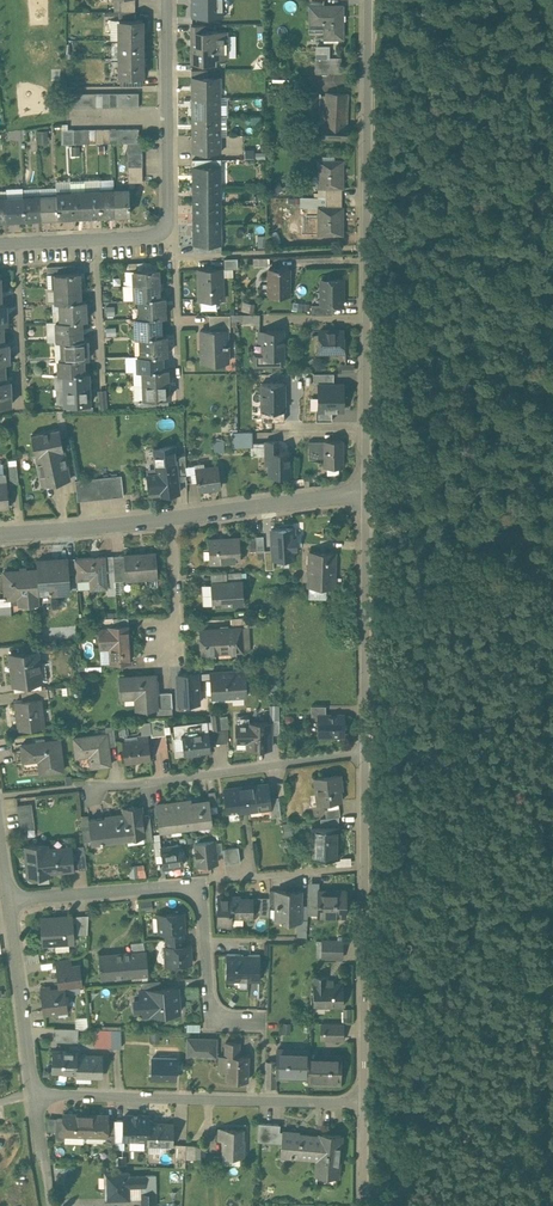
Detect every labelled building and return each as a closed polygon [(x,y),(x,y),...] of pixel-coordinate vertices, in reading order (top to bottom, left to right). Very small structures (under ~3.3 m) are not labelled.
[(191,17),(223,17),(223,0),(191,0),(191,17)] [(323,4),(309,4),(309,20),(324,20),(324,38),(343,38),(343,4),(323,4)] [(135,11),(119,11),(119,19),(135,19),(135,11)] [(119,39),(119,19),(110,19),(111,35),(116,35),(116,38),(119,39)] [(119,19),(119,39),(142,38),(142,19),(135,19),(119,19)] [(204,31),(191,32),(191,62),(214,62),(214,57),(227,57),(227,31),(204,31)] [(142,38),(119,39),(119,58),(142,57),(142,38)] [(142,57),(119,58),(119,77),(126,77),(142,77),(142,57)] [(341,57),(315,57),(315,72),(341,72),(341,57)] [(142,77),(126,77),(126,85),(142,85),(142,77)] [(220,77),(191,77),(191,78),(192,78),(192,96),(191,96),(191,97),(220,97),(220,77)] [(318,91),(306,91),(305,113),(316,113),(318,91)] [(347,93),(325,92),(324,123),(322,123),(322,137),(346,138),(346,124),(347,93)] [(220,97),(191,97),(192,97),(193,115),(192,115),(192,116),(220,116),(220,97)] [(220,116),(192,116),(192,117),(193,117),(193,135),(192,135),(221,135),(220,116)] [(74,128),(63,129),(63,143),(74,143),(74,128)] [(40,141),(50,141),(49,129),(40,129),(40,141)] [(221,135),(192,135),(192,152),(221,152),(221,135)] [(131,142),(127,142),(128,151),(142,151),(142,142),(139,142),(131,142)] [(89,154),(101,153),(100,143),(88,143),(89,154)] [(81,145),(71,146),(72,154),(82,152),(81,145)] [(345,160),(315,160),(315,188),(325,188),(345,188),(345,160)] [(221,166),(192,166),(192,167),(193,167),(193,185),(192,185),(192,186),(221,186),(221,166)] [(142,173),(128,173),(128,182),(142,181),(142,173)] [(221,186),(192,186),(193,186),(193,204),(192,204),(192,205),(221,205),(221,186)] [(345,188),(325,188),(325,197),(344,197),(345,188)] [(114,189),(99,190),(100,214),(115,214),(114,189)] [(128,189),(114,189),(115,214),(129,213),(128,189)] [(99,190),(85,191),(86,215),(100,214),(99,190)] [(71,191),(56,192),(56,194),(57,216),(72,216),(71,191)] [(85,191),(71,191),(72,216),(86,215),(85,191)] [(56,194),(40,195),(41,217),(57,216),(56,194)] [(40,195),(23,196),(24,218),(41,217),(40,195)] [(23,196),(6,197),(7,219),(24,218),(23,196)] [(344,197),(325,197),(325,206),(344,206),(344,197)] [(221,205),(192,205),(192,206),(193,206),(193,223),(192,223),(192,224),(221,224),(221,205)] [(344,206),(315,206),(315,235),(344,235),(344,206)] [(221,224),(192,224),(193,225),(194,243),(193,243),(193,244),(194,244),(220,244),(221,244),(221,224)] [(220,244),(194,244),(194,252),(221,251),(221,250),(220,250),(220,244)] [(237,257),(224,258),(224,268),(238,268),(237,257)] [(269,257),(253,257),(254,266),(269,266),(269,257)] [(74,265),(46,266),(47,273),(54,273),(75,272),(74,265)] [(158,268),(133,269),(134,284),(158,283),(158,268)] [(222,268),(198,269),(199,300),(223,299),(222,268)] [(289,268),(269,268),(269,295),(289,295),(289,268)] [(75,272),(54,273),(55,287),(79,286),(79,272),(75,272)] [(343,280),(330,280),(330,284),(322,284),(322,292),(321,292),(321,305),(333,305),(334,305),(334,302),(343,302),(343,280)] [(158,283),(134,284),(134,298),(142,298),(159,297),(159,296),(158,283)] [(79,286),(55,287),(56,302),(63,302),(63,301),(80,300),(79,286)] [(159,297),(142,298),(142,316),(139,316),(140,317),(160,316),(165,316),(164,296),(159,296),(159,297)] [(80,300),(63,301),(63,302),(64,319),(60,320),(61,320),(81,319),(81,320),(86,319),(85,300),(80,300)] [(243,301),(243,309),(254,310),(255,302),(243,301)] [(333,305),(321,305),(311,305),(311,314),(333,314),(333,305)] [(229,314),(209,314),(209,329),(224,329),(224,330),(230,330),(229,314)] [(259,314),(242,314),(242,324),(259,324),(259,314)] [(140,317),(138,317),(139,336),(136,336),(143,336),(161,335),(160,316),(140,317)] [(81,319),(61,320),(60,320),(56,320),(57,340),(61,340),(61,339),(82,338),(81,320),(81,319)] [(209,329),(200,330),(200,331),(201,331),(202,350),(201,350),(201,362),(228,361),(228,346),(230,346),(230,343),(225,343),(224,330),(224,329),(209,329)] [(283,331),(258,331),(258,343),(263,343),(263,353),(263,357),(282,358),(283,358),(283,331)] [(343,331),(319,331),(319,351),(343,351),(343,331)] [(161,335),(143,336),(144,354),(144,355),(161,354),(162,355),(166,354),(165,334),(161,335)] [(82,339),(61,339),(61,340),(64,340),(65,358),(83,358),(87,358),(86,338),(82,338),(82,339)] [(0,342),(0,361),(4,361),(9,361),(8,342),(3,342),(0,342)] [(263,353),(257,353),(254,356),(254,363),(257,366),(282,366),(282,358),(263,357),(263,353)] [(161,354),(144,355),(144,354),(137,355),(138,370),(142,370),(142,369),(162,368),(162,355),(161,354)] [(83,358),(65,358),(58,358),(59,374),(63,373),(83,372),(83,358)] [(11,404),(10,379),(5,379),(4,361),(0,361),(0,405),(11,404)] [(162,368),(142,369),(142,370),(143,384),(167,383),(167,368),(162,368)] [(83,372),(63,373),(64,387),(89,386),(88,371),(83,372)] [(167,383),(143,384),(144,398),(168,397),(167,383)] [(284,383),(262,383),(262,410),(284,410),(284,383)] [(343,384),(318,384),(318,411),(343,411),(343,384)] [(89,386),(64,387),(65,402),(89,401),(89,386)] [(284,410),(262,410),(262,421),(284,420),(284,410)] [(250,413),(237,414),(237,431),(250,431),(250,413)] [(59,428),(31,434),(35,456),(36,456),(63,450),(64,450),(59,428)] [(252,446),(252,431),(250,431),(237,431),(238,441),(233,441),(233,447),(252,446)] [(289,452),(278,452),(278,441),(265,441),(265,453),(269,453),(269,475),(289,475),(289,452)] [(324,441),(309,441),(309,458),(324,458),(324,441)] [(343,441),(324,441),(324,458),(324,466),(343,466),(343,441)] [(174,444),(154,447),(157,472),(147,473),(149,490),(161,489),(162,494),(179,492),(177,475),(175,455),(174,444)] [(63,450),(36,456),(42,485),(69,479),(63,450)] [(185,454),(175,455),(177,475),(186,474),(186,466),(185,454)] [(16,464),(9,465),(10,484),(19,483),(16,464)] [(196,464),(186,466),(186,474),(186,483),(197,481),(196,469),(196,468),(196,464)] [(196,468),(196,469),(197,481),(199,489),(220,486),(217,466),(196,468)] [(121,474),(75,479),(77,500),(123,495),(121,474)] [(0,482),(0,506),(9,506),(7,482),(0,482)] [(293,528),(271,529),(273,559),(295,558),(294,548),(297,547),(296,537),(294,538),(293,528)] [(263,535),(256,536),(257,550),(257,557),(264,557),(263,535)] [(228,538),(208,539),(210,562),(240,560),(239,537),(228,538)] [(335,551),(309,551),(308,586),(334,586),(335,551)] [(155,552),(124,554),(126,579),(157,577),(155,552)] [(124,554),(113,555),(114,571),(114,580),(126,579),(124,554)] [(112,555),(105,556),(106,571),(114,571),(113,555),(112,555)] [(105,556),(74,558),(75,573),(76,580),(77,580),(77,579),(89,578),(90,588),(107,587),(106,571),(105,556)] [(66,558),(46,560),(46,559),(36,560),(37,569),(38,585),(50,584),(51,593),(68,591),(69,592),(68,573),(67,558),(66,558)] [(74,558),(67,558),(68,573),(75,573),(74,558)] [(37,569),(4,571),(5,597),(10,597),(17,597),(17,604),(39,602),(38,585),(37,569)] [(241,571),(226,572),(227,582),(242,581),(241,571)] [(227,582),(211,583),(212,604),(212,605),(243,603),(242,581),(227,582)] [(211,583),(203,584),(204,592),(202,594),(203,602),(204,604),(212,604),(211,583)] [(0,597),(0,605),(11,605),(10,597),(5,597),(0,597)] [(0,605),(0,615),(11,614),(11,605),(0,605)] [(128,616),(112,617),(113,625),(127,625),(128,625),(128,616)] [(247,617),(231,617),(232,626),(241,626),(241,627),(248,626),(247,617)] [(113,625),(108,626),(109,627),(98,628),(100,646),(110,646),(111,662),(130,661),(128,641),(127,641),(127,636),(128,636),(127,625),(113,625)] [(232,626),(213,628),(215,653),(243,651),(241,627),(241,626),(232,626)] [(213,628),(199,628),(201,654),(215,653),(213,628)] [(39,643),(24,645),(25,652),(37,651),(40,650),(39,643)] [(25,652),(9,654),(13,684),(29,682),(39,681),(36,663),(38,662),(37,651),(25,652)] [(244,669),(211,671),(211,672),(212,689),(212,697),(246,695),(244,669)] [(211,672),(177,674),(178,680),(179,691),(180,691),(212,689),(211,672)] [(155,674),(121,676),(122,692),(135,692),(136,709),(157,708),(156,692),(155,674)] [(178,680),(171,680),(171,691),(172,700),(180,699),(180,691),(179,691),(178,680)] [(29,682),(13,684),(14,691),(21,691),(30,690),(29,682)] [(30,690),(21,691),(22,700),(40,698),(48,697),(47,687),(30,690)] [(171,691),(156,692),(157,708),(162,708),(172,707),(172,700),(171,691)] [(22,700),(15,701),(19,728),(43,725),(40,698),(22,700)] [(325,705),(311,705),(311,716),(318,716),(318,715),(325,715),(325,705)] [(219,716),(219,712),(211,713),(213,729),(228,727),(227,715),(219,716)] [(325,715),(318,715),(318,716),(318,736),(343,736),(343,715),(325,715)] [(164,719),(149,720),(151,736),(165,734),(164,719)] [(279,719),(270,719),(270,722),(270,734),(279,734),(279,719)] [(207,721),(181,724),(182,736),(184,748),(185,755),(195,754),(195,752),(210,751),(207,721)] [(270,722),(247,722),(248,723),(250,723),(250,732),(248,732),(248,748),(271,747),(270,734),(270,722)] [(181,724),(173,725),(174,737),(182,736),(181,724)] [(113,725),(105,726),(106,733),(107,733),(108,741),(115,741),(113,725)] [(106,733),(73,737),(75,754),(89,752),(91,766),(111,764),(108,741),(107,733),(106,733)] [(147,734),(137,735),(137,740),(122,742),(125,762),(135,761),(135,760),(150,758),(147,734)] [(174,737),(173,737),(175,749),(184,748),(182,736),(174,737)] [(59,739),(44,741),(44,739),(43,739),(43,741),(37,741),(36,740),(35,740),(36,742),(21,743),(23,757),(38,755),(40,772),(63,770),(59,739)] [(340,774),(315,777),(318,804),(341,801),(339,785),(341,784),(340,774)] [(283,782),(276,783),(278,796),(285,795),(283,782)] [(268,783),(245,786),(248,810),(270,807),(271,807),(270,797),(268,783)] [(245,786),(223,788),(226,812),(248,810),(245,786)] [(215,790),(208,791),(209,800),(210,805),(216,805),(215,790)] [(278,796),(270,797),(271,807),(270,807),(271,816),(281,815),(278,796)] [(191,799),(156,804),(159,828),(212,822),(210,805),(209,800),(191,802),(191,799)] [(31,803),(17,804),(20,828),(34,827),(31,803)] [(141,805),(123,806),(124,813),(127,836),(143,834),(144,834),(142,814),(141,805)] [(339,808),(325,810),(326,818),(339,816),(340,816),(339,808)] [(105,817),(88,819),(91,841),(127,836),(124,813),(105,815),(105,817)] [(149,813),(142,814),(144,834),(143,834),(144,839),(152,838),(149,813)] [(326,818),(321,819),(320,827),(339,827),(339,816),(326,818)] [(320,827),(312,827),(312,840),(315,840),(315,857),(312,857),(312,858),(338,858),(339,827),(320,827)] [(214,840),(194,843),(197,864),(217,862),(214,840)] [(47,843),(25,845),(27,876),(49,874),(49,871),(47,851),(47,848),(47,843)] [(180,844),(161,847),(163,867),(183,864),(180,844)] [(71,846),(47,848),(47,851),(49,871),(73,869),(71,846)] [(238,846),(223,848),(225,864),(240,862),(238,846)] [(84,850),(76,851),(78,868),(87,867),(84,850)] [(133,863),(133,876),(148,876),(148,863),(133,863)] [(346,891),(319,891),(319,887),(318,887),(318,896),(318,914),(318,915),(345,916),(346,891)] [(300,890),(277,890),(276,905),(276,906),(276,919),(300,919),(300,905),(300,890)] [(230,896),(218,895),(218,924),(230,924),(230,917),(230,896)] [(252,898),(240,898),(240,896),(231,896),(231,895),(230,895),(230,896),(230,917),(231,917),(231,916),(251,916),(251,917),(252,917),(253,897),(252,897),(252,898)] [(318,896),(307,896),(307,905),(307,914),(318,914),(318,896)] [(269,897),(260,897),(259,916),(269,916),(269,905),(269,897)] [(182,912),(158,913),(159,931),(165,931),(182,930),(183,930),(182,912)] [(62,917),(54,917),(54,916),(40,917),(42,943),(43,943),(43,942),(60,940),(61,942),(74,941),(72,915),(63,916),(63,914),(62,915),(62,917)] [(88,914),(76,915),(77,933),(87,932),(88,914)] [(182,930),(165,931),(166,938),(183,937),(182,930)] [(183,937),(166,938),(166,945),(183,944),(183,937)] [(343,942),(322,941),(321,957),(342,958),(343,942)] [(166,945),(165,945),(166,963),(190,962),(189,944),(183,944),(166,945)] [(153,949),(146,950),(147,960),(149,961),(154,961),(153,949)] [(146,950),(123,952),(125,975),(148,974),(147,960),(146,950)] [(123,952),(99,953),(101,977),(125,975),(123,952)] [(259,954),(226,953),(225,980),(259,981),(259,954)] [(79,964),(57,967),(59,986),(81,983),(79,964)] [(343,984),(326,984),(326,976),(314,976),(314,984),(314,1006),(343,1006),(343,984)] [(160,979),(142,981),(143,989),(149,989),(149,988),(161,987),(160,979)] [(161,987),(149,988),(149,989),(150,1007),(151,1014),(179,1011),(177,986),(161,987)] [(64,987),(41,990),(43,1012),(67,1009),(64,987)] [(149,989),(143,989),(139,989),(140,997),(134,998),(135,1008),(143,1008),(150,1007),(149,989)] [(76,1026),(87,1025),(85,1015),(75,1016),(76,1026)] [(343,1024),(322,1023),(321,1032),(328,1032),(328,1041),(329,1041),(329,1039),(342,1040),(341,1041),(342,1041),(343,1024)] [(78,1027),(53,1027),(53,1038),(77,1038),(78,1027)] [(111,1028),(94,1028),(95,1045),(111,1046),(111,1028)] [(121,1029),(111,1028),(111,1046),(121,1046),(121,1029)] [(215,1039),(188,1038),(187,1054),(215,1055),(215,1039)] [(239,1042),(225,1041),(225,1055),(227,1055),(239,1055),(239,1042)] [(77,1050),(53,1049),(52,1070),(76,1071),(77,1054),(77,1050)] [(309,1050),(277,1049),(277,1062),(276,1077),(308,1078),(308,1082),(309,1050)] [(340,1056),(309,1055),(309,1050),(308,1082),(339,1083),(340,1056)] [(102,1055),(77,1054),(76,1071),(76,1074),(102,1075),(102,1055)] [(239,1055),(227,1055),(227,1079),(247,1080),(247,1055),(239,1055)] [(176,1058),(152,1057),(151,1077),(176,1078),(176,1058)] [(277,1062),(265,1062),(265,1081),(276,1081),(276,1077),(277,1062)] [(85,1113),(64,1112),(64,1117),(63,1133),(64,1133),(85,1133),(85,1113)] [(56,1113),(47,1113),(46,1126),(56,1127),(56,1117),(56,1113)] [(107,1114),(85,1113),(85,1133),(106,1134),(107,1119),(107,1114)] [(148,1115),(124,1115),(124,1119),(123,1139),(124,1139),(147,1139),(148,1122),(148,1115)] [(64,1117),(56,1117),(56,1127),(55,1138),(64,1139),(64,1133),(63,1133),(64,1117)] [(114,1119),(107,1119),(106,1134),(105,1143),(115,1143),(115,1141),(114,1119)] [(124,1119),(114,1119),(115,1141),(124,1141),(124,1139),(123,1139),(124,1119)] [(173,1123),(148,1122),(147,1139),(147,1143),(172,1144),(173,1123)] [(280,1124),(258,1122),(257,1141),(271,1142),(271,1138),(279,1139),(280,1124)] [(243,1129),(219,1128),(218,1139),(223,1139),(223,1154),(243,1155),(243,1145),(242,1145),(243,1129)] [(322,1136),(294,1134),(294,1132),(282,1131),(280,1155),(317,1159),(320,1159),(322,1136)] [(341,1136),(322,1134),(322,1136),(320,1159),(317,1159),(317,1160),(319,1160),(318,1171),(316,1171),(316,1175),(337,1177),(341,1136)] [(186,1144),(176,1143),(174,1165),(185,1166),(186,1157),(185,1157),(186,1144)] [(196,1145),(186,1144),(185,1157),(186,1157),(196,1158),(196,1145)] [(205,1145),(196,1145),(196,1158),(196,1160),(204,1161),(205,1145)] [(145,1175),(128,1175),(128,1172),(105,1172),(106,1198),(128,1198),(128,1185),(141,1185),(146,1185),(145,1175)] [(145,1175),(146,1185),(141,1185),(141,1205),(147,1205),(156,1205),(155,1175),(145,1175)]
